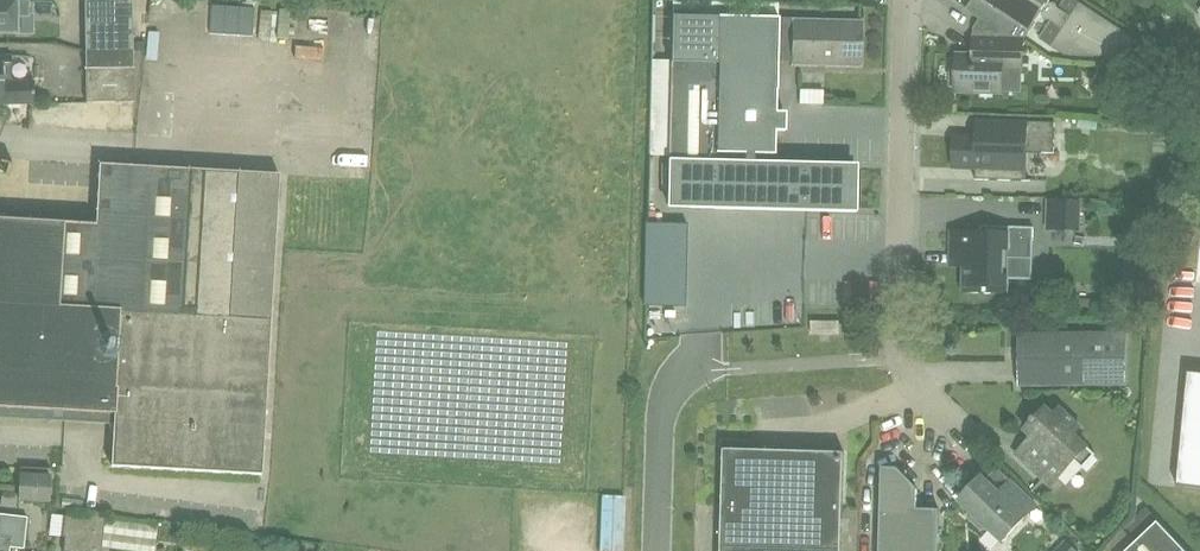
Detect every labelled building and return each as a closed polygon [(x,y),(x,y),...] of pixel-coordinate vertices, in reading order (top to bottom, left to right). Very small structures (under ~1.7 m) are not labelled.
[(16,32),(16,16),(28,16),(28,0),(16,0),(0,0),(0,32),(16,32)] [(132,0),(113,0),(84,0),(85,51),(133,51),(132,0)] [(1052,0),(981,0),(988,5),(989,4),(1023,26),(1013,42),(1021,47),(1022,47),(1042,15),(1046,20),(1052,22),(1040,39),(1065,55),(1130,59),(1141,42),(1076,0),(1066,0),(1060,10),(1056,5),(1050,3),(1052,0)] [(1024,48),(1022,47),(1021,47),(1013,42),(1023,26),(989,4),(988,5),(974,27),(973,56),(957,55),(957,60),(952,60),(951,85),(956,85),(956,90),(1003,92),(1004,71),(1023,71),(1024,58),(1024,48)] [(216,43),(265,45),(266,15),(218,13),(216,43)] [(776,112),(778,18),(672,15),(665,203),(850,209),(851,169),(715,164),(716,152),(775,154),(775,131),(785,131),(785,112),(776,112)] [(860,67),(863,20),(793,18),(791,65),(860,67)] [(133,102),(133,51),(85,51),(86,103),(133,102)] [(0,56),(0,103),(34,103),(33,79),(12,79),(11,55),(0,56)] [(832,101),(827,86),(805,93),(810,108),(832,101)] [(1054,152),(1054,122),(978,120),(977,136),(954,135),(953,169),(977,170),(976,178),(1026,180),(1027,151),(1054,152)] [(95,224),(0,218),(0,407),(113,413),(113,429),(111,465),(261,474),(279,174),(99,163),(95,224)] [(1078,201),(1049,200),(1048,228),(1078,229),(1078,201)] [(683,222),(647,221),(645,304),(680,305),(683,222)] [(1003,278),(1003,257),(1033,258),(1034,227),(1008,226),(1008,232),(951,230),(950,249),(965,250),(963,292),(1005,293),(1006,278),(1003,278)] [(780,286),(778,304),(793,305),(794,287),(780,286)] [(840,321),(811,320),(811,332),(840,333),(840,321)] [(1126,333),(1018,334),(1018,386),(1127,385),(1126,333)] [(1025,430),(1036,440),(1020,457),(1050,486),(1074,460),(1082,468),(1095,455),(1074,434),(1080,427),(1059,407),(1053,414),(1046,408),(1035,419),(1034,417),(1031,420),(1033,421),(1025,430)] [(841,550),(844,453),(763,451),(750,440),(721,439),(720,461),(724,461),(721,550),(841,550)] [(917,489),(897,468),(882,467),(879,550),(938,550),(939,509),(917,509),(917,489)] [(50,500),(51,477),(21,475),(20,499),(50,500)] [(1002,541),(1036,505),(1010,481),(999,493),(981,476),(958,500),(969,510),(968,517),(981,530),(989,529),(1002,541)] [(65,516),(62,536),(65,536),(63,550),(101,550),(101,547),(138,550),(154,550),(157,525),(67,514),(67,516),(65,516)] [(1157,522),(1126,550),(1185,550),(1157,522)] [(0,536),(0,550),(11,550),(12,538),(0,536)]
